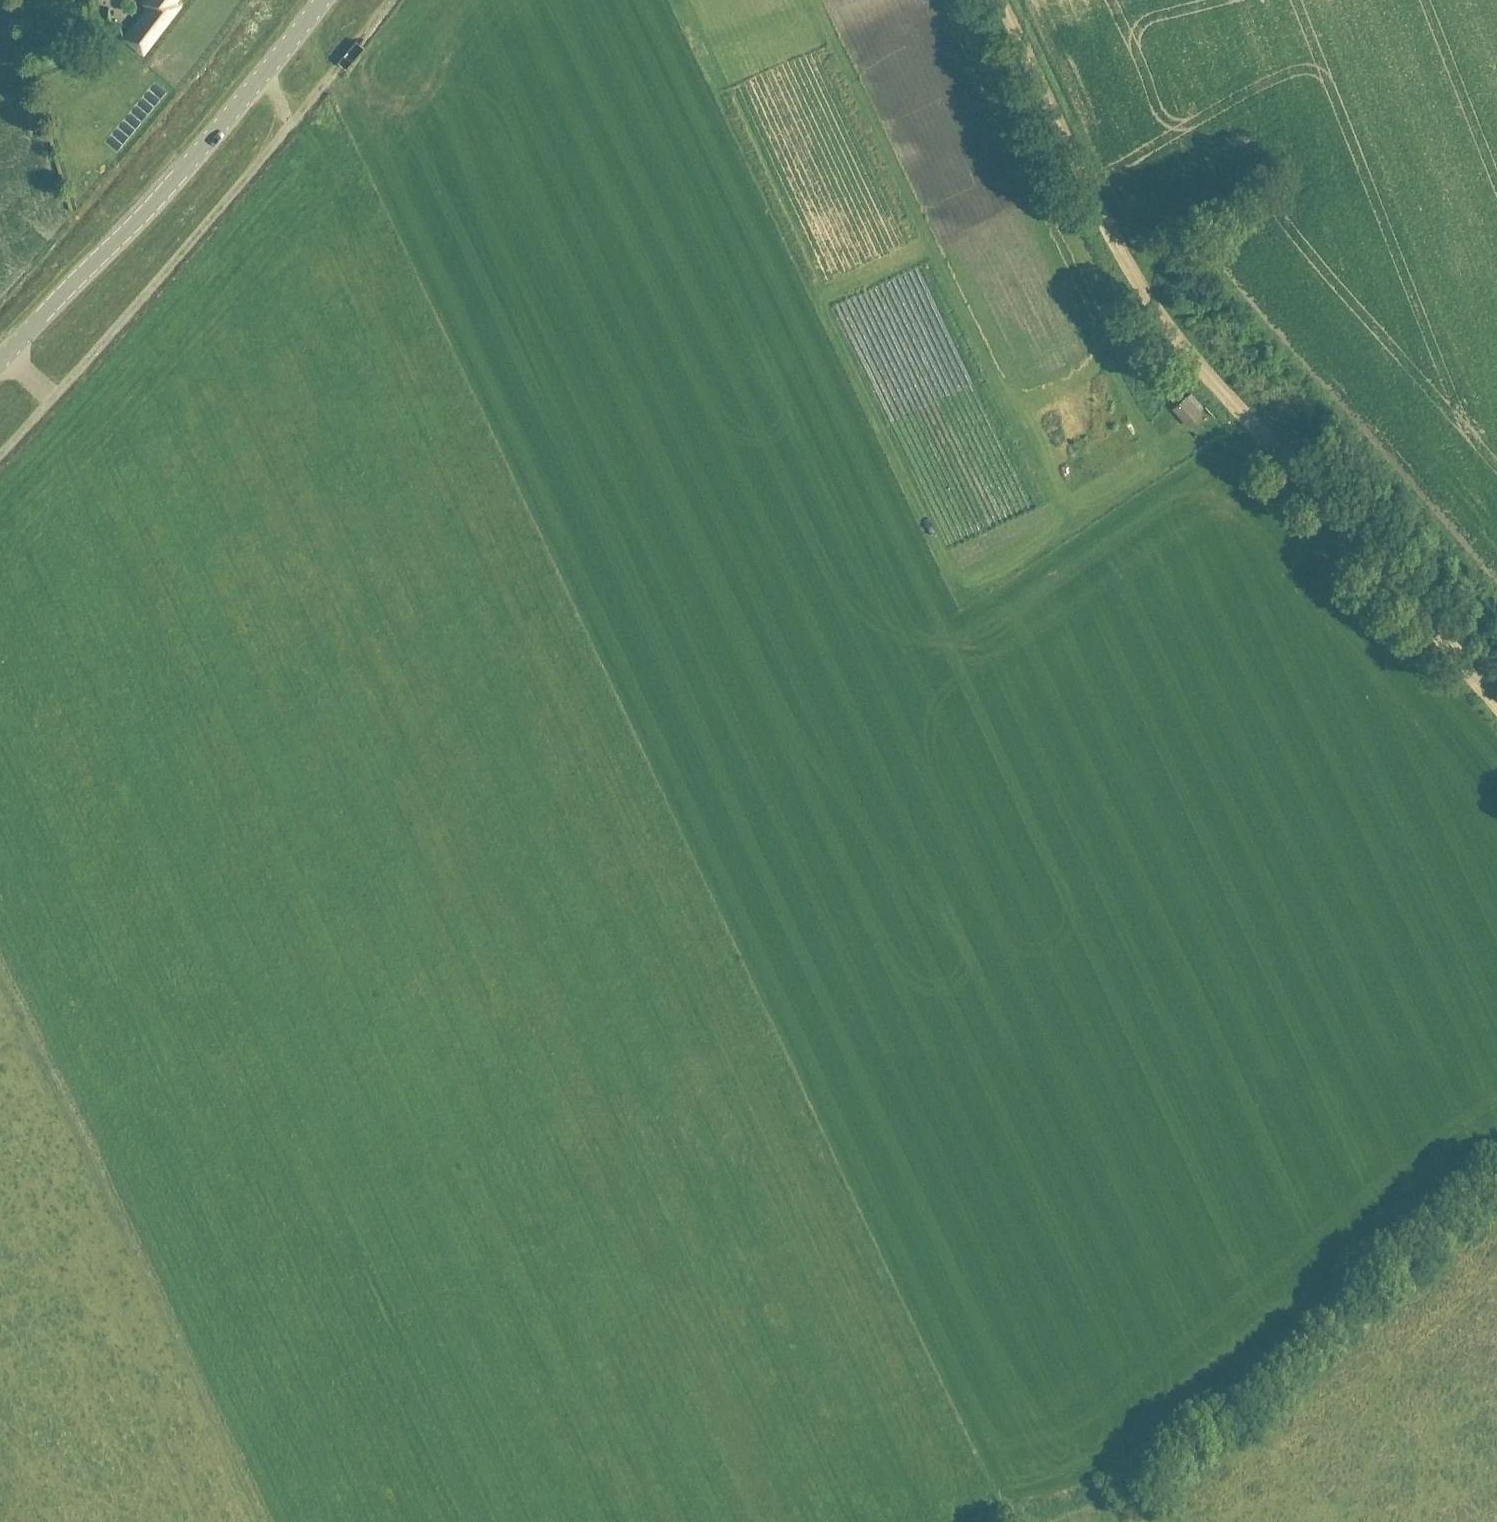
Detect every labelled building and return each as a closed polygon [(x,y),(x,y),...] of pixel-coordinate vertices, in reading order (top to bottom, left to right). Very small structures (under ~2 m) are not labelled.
[(144,3),(149,7),(124,39),(143,53),(180,6),(175,2),(177,0),(146,0),(144,3)]
